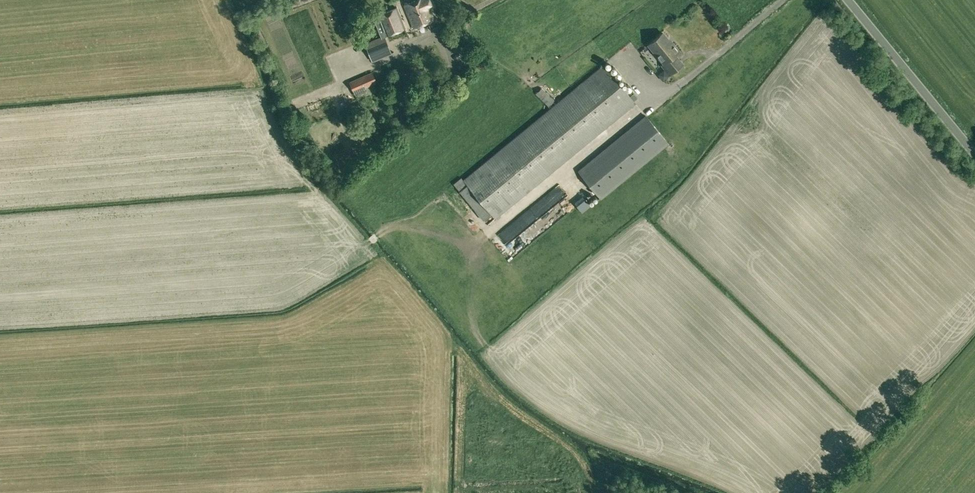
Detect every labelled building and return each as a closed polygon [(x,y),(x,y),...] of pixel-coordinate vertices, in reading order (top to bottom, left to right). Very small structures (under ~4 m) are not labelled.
[(430,0),(415,0),(404,5),(413,28),(435,19),(430,7),(432,6),(430,0)] [(406,28),(397,7),(378,15),(386,36),(406,28)] [(662,32),(648,44),(664,63),(662,65),(670,74),(682,64),(675,55),(680,51),(672,42),(671,43),(662,32)] [(384,36),(365,43),(372,61),(391,53),(384,36)] [(463,180),(467,185),(491,214),(495,219),(636,103),(634,101),(630,96),(604,63),(463,179),(463,180)] [(371,70),(348,80),(354,92),(376,82),(371,70)] [(542,87),(535,94),(549,106),(555,100),(542,87)] [(668,142),(646,114),(578,170),(601,197),(668,142)] [(460,191),(467,185),(463,180),(463,179),(462,177),(454,183),(456,186),(460,191)] [(556,182),(512,215),(520,226),(502,240),(511,252),(562,214),(553,201),(564,192),(556,182)] [(491,214),(467,185),(460,191),(459,191),(483,220),(491,214)]
